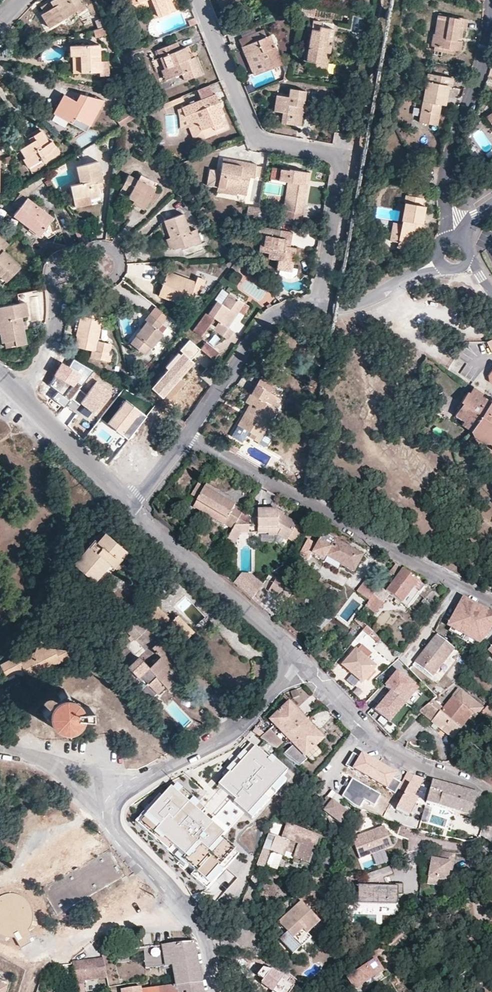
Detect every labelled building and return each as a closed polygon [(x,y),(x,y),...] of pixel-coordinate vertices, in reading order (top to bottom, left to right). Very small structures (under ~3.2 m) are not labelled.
[(44,12),(41,14),(49,28),(76,11),(78,14),(86,9),(80,0),(51,0),(50,1),(53,6),(44,12)] [(158,17),(151,0),(144,0),(132,5),(134,12),(149,6),(154,19),(158,17)] [(158,17),(178,9),(175,0),(151,0),(158,17)] [(219,1),(223,10),(241,2),(240,0),(222,0),(219,1)] [(40,7),(44,12),(53,6),(50,1),(40,7)] [(189,3),(182,5),(184,11),(191,8),(189,3)] [(316,6),(302,4),(300,14),(314,17),(316,6)] [(466,20),(438,15),(433,46),(435,47),(442,48),(441,52),(454,54),(454,50),(460,51),(461,41),(460,41),(462,28),(466,29),(467,20),(466,20)] [(190,26),(197,23),(195,17),(187,20),(190,26)] [(95,21),(98,29),(106,27),(102,18),(95,21)] [(313,20),(309,40),(308,48),(305,48),(303,60),(314,62),(323,64),(325,52),(329,53),(333,29),(319,26),(320,21),(313,20)] [(106,27),(98,29),(93,30),(95,38),(108,34),(106,27)] [(282,64),(274,46),(271,48),(266,36),(263,30),(239,40),(254,76),(282,64)] [(162,56),(171,78),(182,73),(184,81),(202,74),(195,56),(194,57),(190,58),(189,54),(186,47),(180,49),(177,42),(157,50),(160,57),(162,56)] [(80,56),(81,73),(100,72),(100,76),(109,76),(108,61),(100,61),(99,44),(70,46),(70,57),(72,57),(80,56)] [(441,55),(441,52),(442,48),(435,47),(434,54),(441,55)] [(327,70),(329,53),(325,52),(323,64),(314,62),(313,67),(327,70)] [(73,74),(81,73),(80,56),(72,57),(73,74)] [(165,80),(171,78),(162,56),(160,57),(165,68),(161,70),(165,80)] [(442,96),(446,97),(448,86),(452,86),(453,78),(427,73),(418,122),(437,125),(441,104),(442,96)] [(197,90),(201,99),(213,95),(209,85),(197,90)] [(300,126),(302,112),(303,106),(305,91),(290,89),(289,97),(276,95),(274,111),(283,113),(281,123),(300,126)] [(74,117),(89,126),(104,100),(79,93),(76,101),(64,94),(53,114),(71,123),(74,117)] [(213,95),(201,99),(181,107),(189,127),(198,122),(205,138),(216,134),(215,132),(214,130),(223,126),(225,126),(221,117),(216,103),(219,102),(215,94),(213,95)] [(184,101),(182,96),(164,104),(166,109),(184,101)] [(224,116),(219,102),(216,103),(221,117),(224,116)] [(180,130),(189,127),(181,107),(177,109),(179,118),(180,130)] [(135,117),(131,110),(116,119),(120,126),(135,117)] [(87,131),(89,126),(74,117),(71,123),(87,131)] [(194,139),(205,138),(198,122),(189,127),(194,139)] [(52,141),(49,143),(40,128),(26,137),(30,143),(20,149),(25,158),(23,159),(28,168),(43,159),(45,163),(59,153),(52,141)] [(480,159),(475,151),(469,156),(474,163),(480,159)] [(223,158),(222,162),(247,167),(248,162),(223,158)] [(89,194),(90,199),(101,197),(99,188),(97,183),(102,182),(103,182),(98,161),(76,166),(80,184),(70,186),(73,198),(89,194)] [(247,167),(222,162),(220,172),(210,170),(207,185),(217,187),(225,188),(224,193),(237,196),(237,194),(246,196),(250,177),(254,178),(254,176),(260,177),(262,167),(256,165),(257,164),(248,162),(247,167)] [(289,207),(284,207),(282,219),(297,222),(298,212),(301,213),(302,205),(304,206),(307,184),(304,184),(306,172),(288,169),(288,170),(272,167),(270,179),(288,182),(292,182),(289,207)] [(134,200),(146,206),(155,189),(152,187),(138,180),(128,175),(121,188),(130,192),(128,197),(134,200)] [(140,175),(138,180),(152,187),(154,183),(140,175)] [(288,182),(284,207),(289,207),(292,182),(288,182)] [(410,186),(408,195),(423,198),(425,188),(410,186)] [(12,203),(19,208),(27,198),(20,193),(12,203)] [(91,204),(90,199),(89,194),(73,198),(75,208),(91,204)] [(423,198),(408,195),(406,195),(401,223),(393,222),(390,241),(398,242),(397,248),(410,250),(412,242),(418,243),(421,227),(418,226),(423,198)] [(27,198),(19,208),(13,215),(40,236),(53,218),(27,198)] [(144,210),(146,206),(134,200),(132,204),(144,210)] [(259,207),(257,215),(267,217),(269,206),(259,204),(259,207)] [(257,215),(259,207),(248,205),(245,221),(257,215)] [(164,220),(170,237),(174,248),(174,249),(180,247),(193,242),(194,245),(195,246),(201,244),(196,229),(189,231),(183,213),(164,220)] [(292,272),(292,267),(296,248),(290,247),(285,246),(288,231),(263,227),(260,245),(270,247),(269,253),(268,258),(278,260),(277,269),(280,270),(292,272)] [(3,250),(8,244),(0,236),(0,253),(3,250)] [(166,239),(169,249),(174,248),(170,237),(166,239)] [(0,253),(0,276),(6,282),(21,268),(3,250),(0,253)] [(242,265),(237,259),(231,267),(238,272),(242,265)] [(297,269),(292,267),(292,272),(280,270),(279,274),(285,278),(291,279),(297,274),(297,269)] [(170,297),(187,304),(190,297),(195,299),(200,285),(204,286),(206,280),(197,277),(196,281),(168,271),(159,297),(169,300),(170,297)] [(214,299),(217,301),(222,304),(229,293),(222,288),(214,299)] [(249,306),(229,293),(222,304),(217,301),(208,314),(205,312),(193,330),(201,336),(208,326),(228,339),(233,331),(227,327),(238,311),(243,315),(249,306)] [(186,307),(187,304),(170,297),(169,300),(186,307)] [(5,342),(14,340),(15,346),(25,344),(23,329),(21,321),(20,317),(28,315),(25,302),(0,306),(0,333),(3,333),(5,342)] [(145,323),(141,328),(130,342),(146,355),(167,328),(162,324),(169,316),(156,306),(150,314),(149,314),(143,321),(145,323)] [(79,333),(78,336),(76,347),(92,351),(90,357),(110,362),(112,354),(109,353),(112,344),(98,341),(104,313),(85,309),(83,316),(81,315),(77,333),(79,333)] [(200,349),(190,340),(180,350),(183,352),(180,355),(178,353),(166,367),(168,369),(151,388),(162,398),(194,362),(191,360),(200,349)] [(200,349),(206,354),(211,348),(206,343),(200,349)] [(218,354),(211,348),(206,354),(213,360),(218,354)] [(94,370),(74,358),(69,366),(62,362),(54,375),(55,375),(49,385),(57,390),(52,398),(64,408),(70,400),(64,396),(75,381),(81,386),(94,370)] [(265,431),(280,405),(276,402),(278,398),(269,392),(273,385),(261,377),(251,395),(250,394),(245,403),(250,405),(238,425),(251,433),(249,437),(258,443),(265,431)] [(86,403),(84,405),(93,413),(110,392),(97,381),(86,395),(79,389),(71,399),(79,405),(81,403),(82,401),(86,403)] [(491,400),(490,402),(481,396),(483,393),(473,387),(470,392),(468,391),(461,402),(463,403),(455,415),(464,421),(462,425),(471,431),(474,436),(485,443),(490,444),(491,448),(491,400)] [(122,433),(121,435),(128,440),(146,417),(125,400),(109,422),(122,433)] [(122,433),(109,422),(107,424),(121,435),(122,433)] [(251,433),(238,425),(232,435),(243,442),(247,435),(249,437),(251,433)] [(272,435),(265,431),(258,443),(265,446),(268,446),(273,439),(272,435)] [(238,449),(231,444),(228,449),(235,454),(238,449)] [(202,487),(195,483),(189,493),(196,497),(192,505),(232,528),(234,524),(247,524),(248,520),(249,516),(241,512),(241,510),(232,505),(233,505),(213,493),(215,490),(204,484),(202,487)] [(293,522),(294,520),(280,513),(281,511),(274,508),(254,508),(255,530),(266,529),(266,525),(275,525),(278,526),(276,531),(284,537),(293,522)] [(293,522),(284,537),(293,541),(301,527),(293,522)] [(248,532),(247,524),(234,524),(232,528),(225,540),(232,545),(240,532),(248,532)] [(109,564),(114,568),(122,558),(119,556),(125,549),(104,532),(96,541),(94,539),(73,564),(94,581),(109,564)] [(324,558),(327,553),(341,561),(355,570),(365,554),(337,537),(335,541),(332,539),(329,543),(320,537),(312,550),(323,557),(324,558)] [(232,545),(225,540),(222,545),(230,551),(233,545),(232,545)] [(128,552),(125,549),(119,556),(122,558),(128,552)] [(98,585),(114,568),(109,564),(94,581),(98,585)] [(379,586),(380,587),(397,566),(396,565),(379,586)] [(375,614),(390,595),(396,600),(394,603),(398,606),(401,603),(402,604),(414,589),(420,593),(425,586),(397,566),(380,587),(369,601),(365,606),(375,614)] [(239,578),(232,585),(251,600),(262,587),(251,577),(239,578)] [(373,581),(368,577),(357,591),(362,595),(373,581)] [(287,602),(295,589),(277,578),(269,591),(287,602)] [(379,586),(373,581),(362,595),(369,601),(380,587),(379,586)] [(420,593),(414,589),(402,604),(408,609),(420,593)] [(446,624),(480,642),(487,637),(491,626),(491,614),(462,596),(446,624)] [(423,598),(421,601),(430,609),(432,606),(423,598)] [(146,615),(158,628),(165,621),(168,624),(172,621),(157,604),(146,615)] [(165,621),(158,628),(162,632),(170,625),(185,641),(194,632),(178,615),(172,621),(168,624),(165,621)] [(140,617),(138,619),(147,629),(149,626),(140,617)] [(147,629),(138,619),(137,618),(125,629),(135,640),(147,629)] [(365,627),(362,630),(376,644),(379,640),(365,627)] [(454,650),(436,636),(414,664),(431,677),(454,650)] [(483,656),(491,647),(491,637),(478,651),(483,656)] [(128,666),(146,685),(147,686),(148,684),(157,692),(164,686),(168,682),(170,684),(181,675),(171,665),(178,659),(160,641),(152,648),(161,657),(149,668),(138,657),(128,666)] [(65,648),(36,643),(32,653),(24,656),(21,656),(17,658),(11,657),(0,662),(0,664),(5,674),(13,670),(11,667),(17,665),(20,667),(23,668),(24,672),(28,670),(30,674),(49,664),(69,653),(65,648)] [(129,660),(135,654),(127,646),(121,651),(129,660)] [(362,684),(374,668),(366,661),(370,655),(359,647),(355,652),(353,652),(343,666),(350,671),(348,673),(362,684)] [(483,656),(481,659),(490,666),(491,665),(491,647),(483,656)] [(121,667),(124,664),(116,655),(112,658),(121,667)] [(140,690),(146,685),(128,666),(122,671),(140,690)] [(388,722),(418,687),(395,668),(381,685),(387,690),(372,709),(388,722)] [(106,671),(101,674),(108,683),(113,680),(106,671)] [(447,723),(449,720),(460,729),(473,713),(477,717),(484,709),(462,690),(455,698),(453,696),(442,709),(432,701),(425,706),(447,723)] [(289,699),(286,702),(295,712),(292,715),(300,723),(306,718),(289,699)] [(295,712),(286,702),(268,719),(285,737),(300,723),(292,715),(295,712)] [(482,714),(488,718),(491,714),(491,702),(482,714)] [(79,736),(83,732),(86,726),(87,720),(86,714),(82,708),(77,705),(71,703),(65,703),(59,705),(55,710),(52,715),(51,721),(52,727),(56,733),(61,736),(67,738),(73,738),(79,736)] [(306,718),(300,723),(308,731),(311,729),(320,738),(323,735),(306,718)] [(449,720),(447,723),(458,732),(460,729),(449,720)] [(300,723),(285,737),(291,743),(281,753),(298,765),(305,757),(302,755),(320,738),(311,729),(308,731),(300,723)] [(274,748),(281,742),(267,728),(258,737),(274,748)] [(171,779),(133,821),(191,873),(189,874),(202,887),(236,850),(220,835),(240,812),(246,817),(287,770),(271,755),(268,758),(252,744),(216,783),(231,797),(213,816),(171,779)] [(396,775),(362,755),(360,758),(353,754),(346,766),(373,782),(395,794),(401,784),(394,779),(396,775)] [(480,779),(491,787),(491,769),(480,779)] [(391,818),(404,825),(418,799),(414,797),(422,778),(414,776),(391,818)] [(373,805),(379,796),(353,781),(343,796),(355,806),(360,809),(363,800),(373,805)] [(432,781),(430,789),(451,795),(453,787),(432,781)] [(451,795),(430,789),(426,803),(458,813),(465,790),(453,787),(451,795)] [(332,790),(327,797),(328,798),(325,801),(321,805),(326,809),(324,811),(340,823),(347,813),(338,806),(343,799),(332,790)] [(465,790),(458,813),(473,818),(480,796),(465,790)] [(353,830),(359,832),(367,813),(361,811),(353,830)] [(293,834),(295,828),(287,824),(281,839),(268,835),(263,849),(270,851),(285,857),(285,856),(309,864),(319,836),(303,830),(301,837),(293,834)] [(357,840),(352,841),(359,860),(392,847),(384,826),(356,837),(357,840)] [(303,830),(295,828),(293,834),(301,837),(303,830)] [(270,851),(263,849),(257,865),(264,868),(270,851)] [(448,861),(451,862),(453,852),(436,850),(434,859),(429,858),(425,883),(438,885),(445,880),(446,870),(448,861)] [(394,887),(386,887),(384,879),(394,875),(390,866),(364,875),(366,882),(364,883),(358,882),(357,889),(354,889),(353,902),(396,903),(396,895),(403,895),(403,884),(394,884),(394,887)] [(27,930),(31,925),(34,917),(34,910),(32,903),(27,897),(21,892),(13,890),(6,891),(0,893),(0,933),(5,935),(14,936),(21,948),(34,940),(27,930)] [(311,938),(307,933),(320,922),(301,901),(278,923),(287,933),(279,940),(292,955),(311,938)] [(178,986),(203,983),(195,942),(170,945),(174,966),(176,974),(178,986)] [(170,945),(162,946),(165,967),(174,966),(170,945)] [(346,979),(352,989),(382,970),(375,959),(346,979)] [(73,963),(75,982),(107,980),(103,960),(73,963)] [(299,991),(270,971),(262,970),(258,974),(262,982),(260,985),(270,991),(298,991),(299,991)] [(203,983),(178,986),(160,988),(160,991),(205,991),(203,983)]
